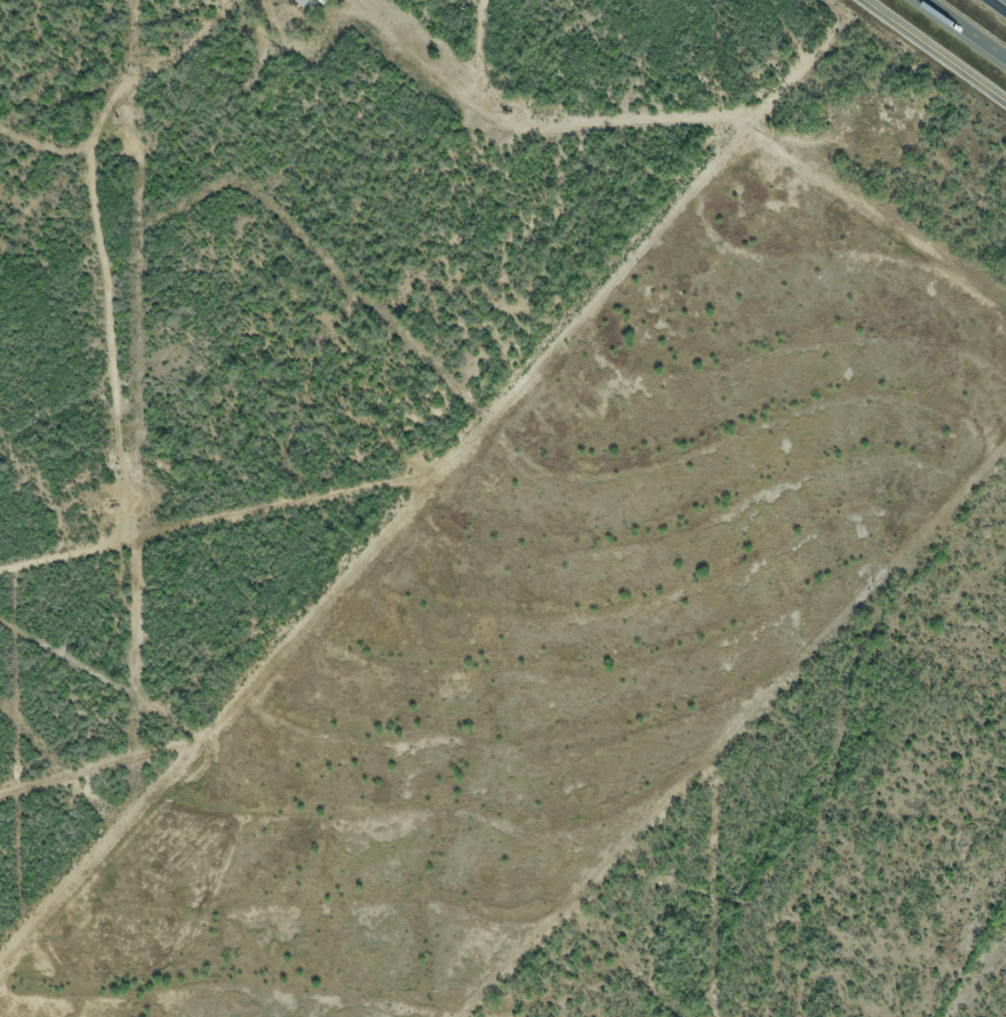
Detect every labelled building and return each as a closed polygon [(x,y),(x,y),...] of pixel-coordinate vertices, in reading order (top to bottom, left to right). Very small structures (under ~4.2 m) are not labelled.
[(301,10),(310,0),(295,0),(292,3),(301,10)]
